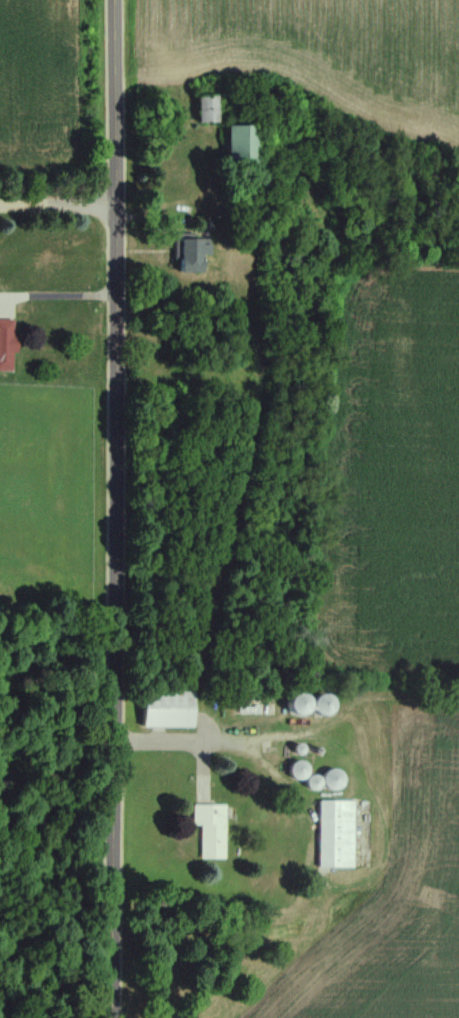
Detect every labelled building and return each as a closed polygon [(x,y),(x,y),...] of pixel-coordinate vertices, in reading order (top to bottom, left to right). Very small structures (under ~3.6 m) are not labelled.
[(209,96),(189,96),(189,122),(209,122),(209,96)] [(215,126),(215,166),(244,166),(244,126),(215,126)] [(168,273),(195,273),(195,255),(204,256),(204,239),(169,238),(168,273)] [(13,371),(13,320),(0,320),(0,371),(13,371)] [(193,691),(143,691),(143,726),(193,726),(193,691)] [(312,705),(300,691),(286,702),(298,717),(312,705)] [(334,709),(330,693),(312,697),(316,714),(334,709)] [(341,788),(341,770),(325,770),(325,788),(341,788)] [(355,800),(318,800),(318,868),(355,868),(355,800)] [(226,805),(197,805),(197,858),(226,858),(226,805)]
